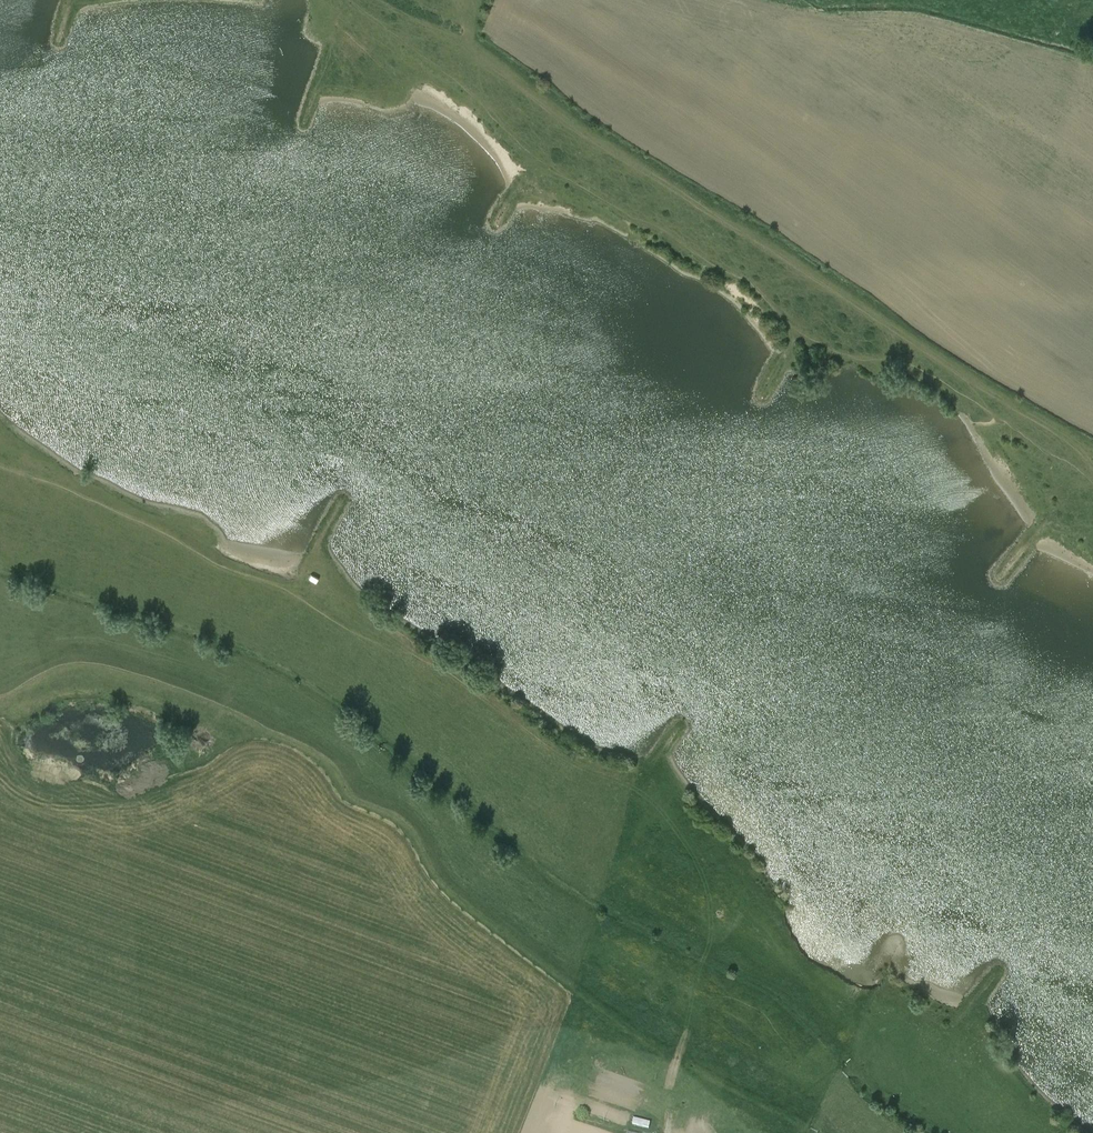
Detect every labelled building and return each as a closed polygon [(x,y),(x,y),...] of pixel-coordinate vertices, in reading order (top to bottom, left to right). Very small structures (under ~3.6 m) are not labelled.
[(321,578),(323,573),(313,570),(311,575),(321,578)] [(600,1118),(623,1124),(625,1118),(602,1111),(600,1118)]
